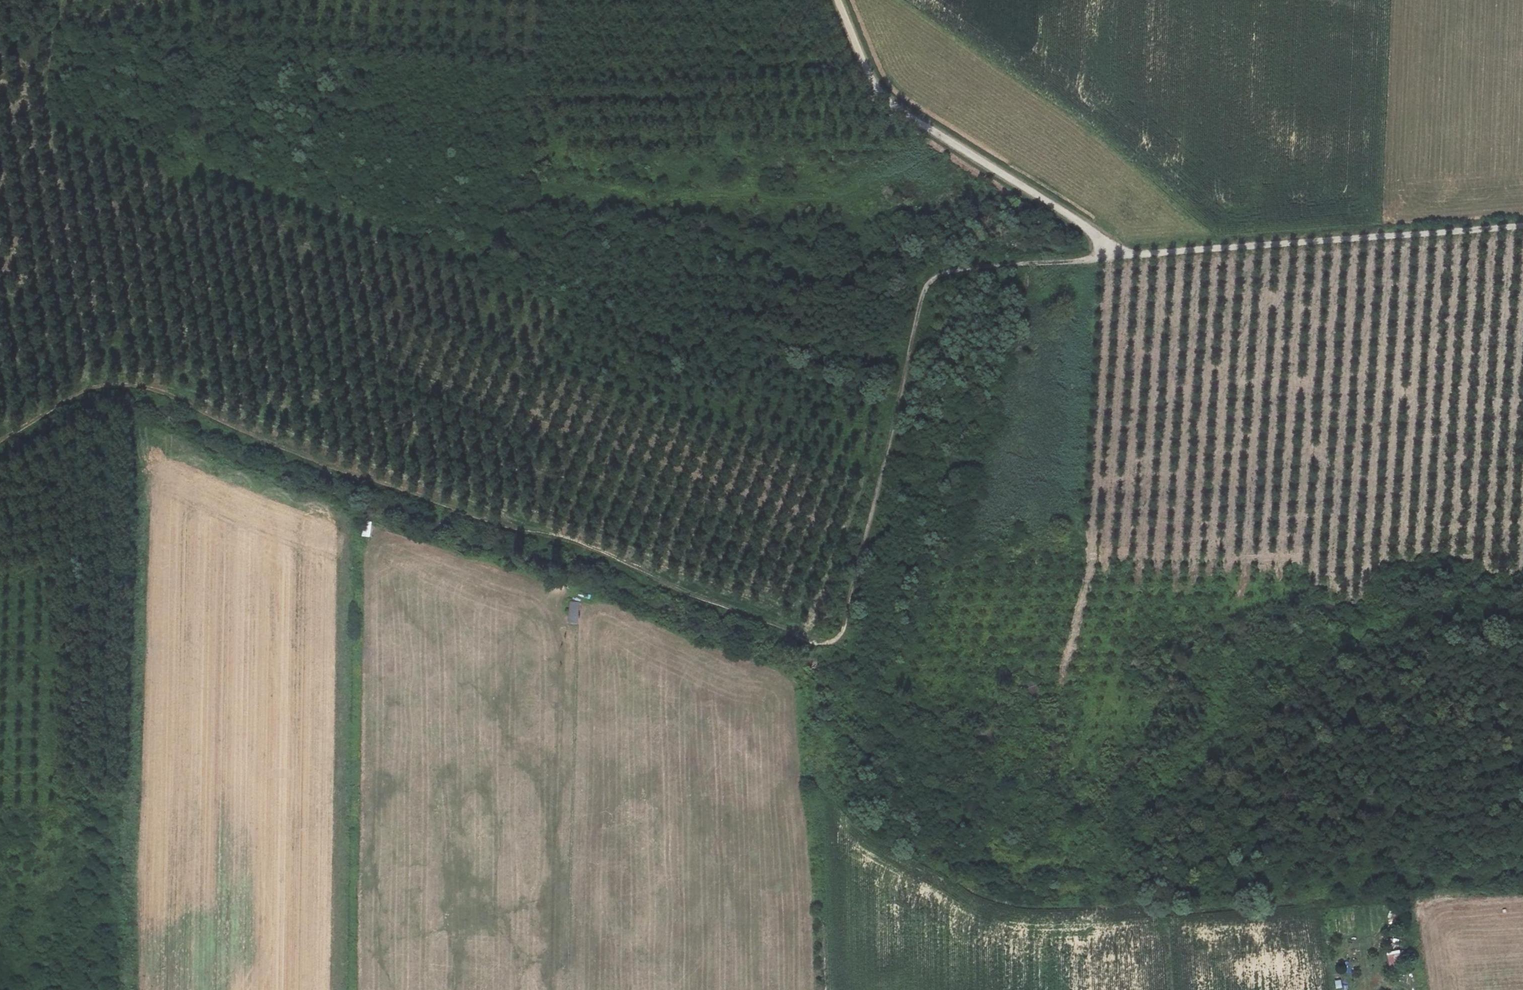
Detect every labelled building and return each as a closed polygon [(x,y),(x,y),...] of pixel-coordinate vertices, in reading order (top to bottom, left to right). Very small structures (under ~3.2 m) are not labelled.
[(372,537),(372,521),(363,521),(363,537),(372,537)] [(568,623),(578,624),(580,602),(571,601),(568,623)] [(1386,953),(1388,966),(1402,964),(1400,950),(1386,953)]
